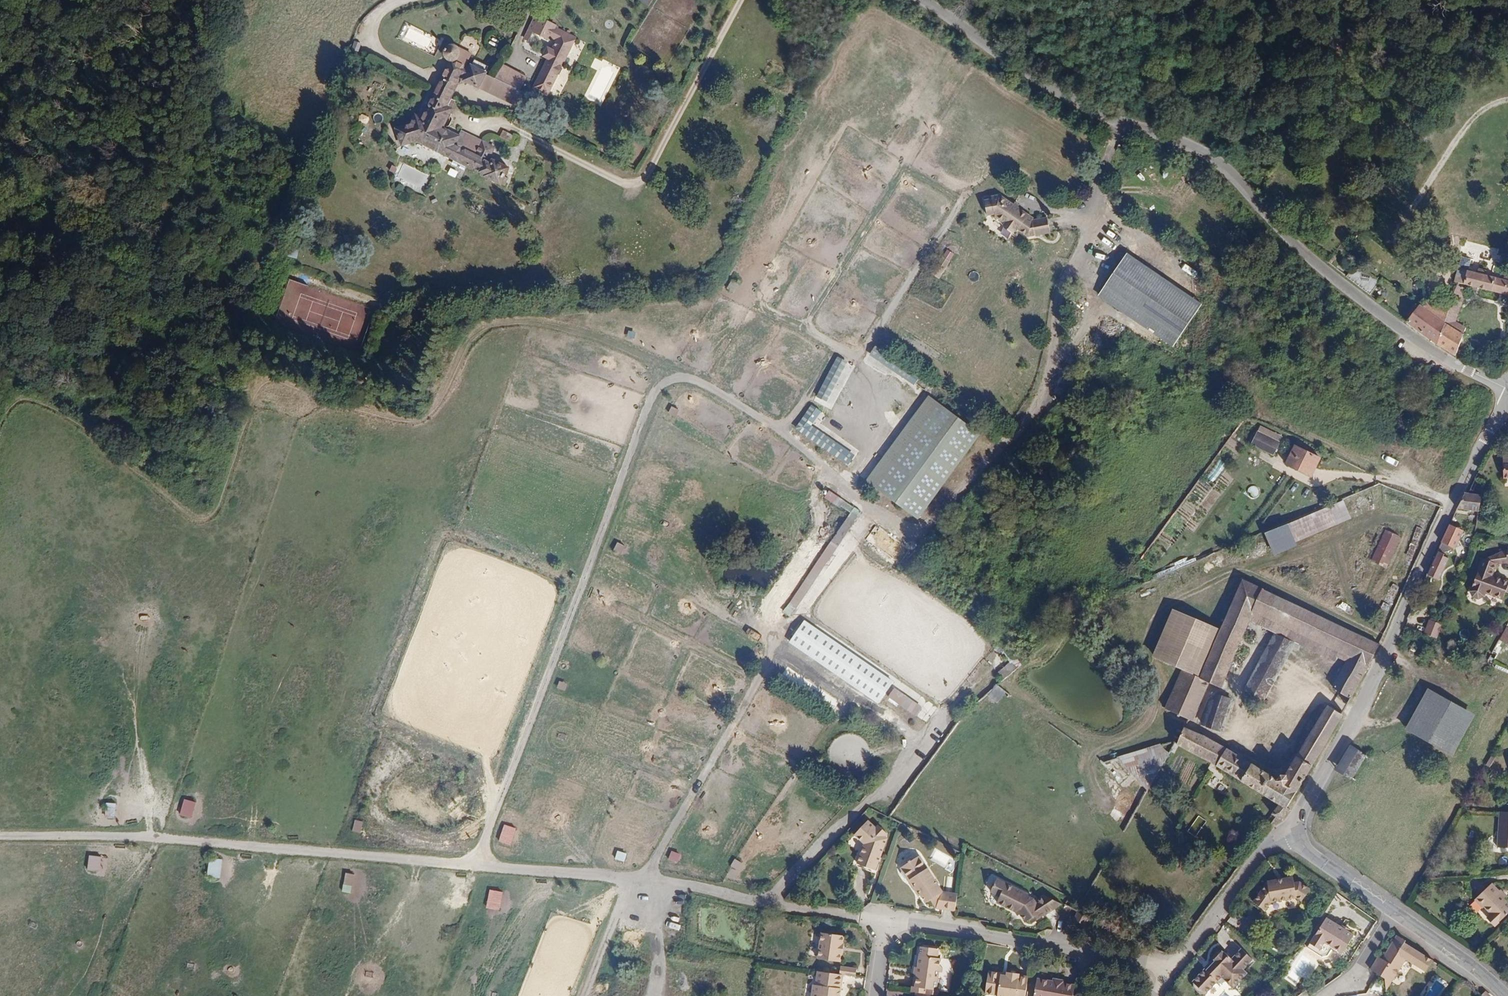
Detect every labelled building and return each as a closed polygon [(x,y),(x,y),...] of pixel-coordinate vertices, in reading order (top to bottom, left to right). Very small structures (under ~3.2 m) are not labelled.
[(587,11),(566,0),(562,0),(560,3),(553,0),(535,0),(526,17),(532,20),(535,16),(554,27),(536,59),(554,69),(587,11)] [(476,73),(485,59),(473,52),(462,45),(467,35),(446,25),(440,22),(436,28),(439,29),(437,34),(448,40),(427,76),(424,81),(441,92),(445,84),(457,63),(476,73)] [(429,48),(434,35),(403,25),(399,39),(429,48)] [(518,77),(526,63),(497,47),(491,57),(489,61),(518,77)] [(475,48),(473,52),(485,59),(489,61),(491,57),(475,48)] [(511,92),(518,77),(489,61),(485,59),(476,73),(511,92)] [(781,70),(777,77),(784,80),(788,73),(781,70)] [(469,138),(447,125),(452,117),(438,109),(447,95),(441,92),(424,81),(412,102),(404,97),(395,113),(385,117),(390,135),(409,130),(493,174),(497,167),(493,165),(499,156),(480,145),(488,132),(476,125),(469,138)] [(509,141),(513,134),(503,129),(499,137),(509,141)] [(1002,215),(1012,222),(1014,220),(1016,221),(1017,219),(1027,226),(1049,221),(1047,206),(1031,211),(1026,207),(1027,205),(999,184),(991,185),(991,188),(984,189),(987,204),(994,203),(994,205),(1004,212),(1002,215)] [(289,248),(287,255),(296,258),(298,251),(289,248)] [(1199,301),(1126,248),(1103,278),(1177,331),(1199,301)] [(947,249),(943,256),(951,260),(955,253),(947,249)] [(1458,268),(1454,281),(1507,295),(1507,277),(1503,275),(1502,280),(1484,275),(1485,271),(1478,269),(1477,273),(1458,268)] [(1103,278),(1098,285),(1171,339),(1177,331),(1103,278)] [(294,300),(298,282),(289,279),(284,298),(294,300)] [(735,293),(740,285),(732,279),(727,288),(735,293)] [(1453,328),(1466,289),(1457,286),(1454,292),(1452,291),(1446,310),(1430,298),(1424,306),(1419,306),(1407,323),(1436,345),(1454,355),(1463,335),(1453,328)] [(835,406),(850,362),(833,356),(818,401),(835,406)] [(982,436),(929,396),(865,483),(919,522),(982,436)] [(811,404),(795,429),(849,465),(856,454),(815,427),(825,413),(811,404)] [(671,406),(668,413),(678,417),(681,410),(671,406)] [(1226,420),(1240,424),(1246,415),(1229,410),(1226,420)] [(1273,455),(1279,443),(1257,431),(1251,444),(1273,455)] [(1314,469),(1319,459),(1294,446),(1286,464),(1310,476),(1314,469)] [(1214,482),(1228,465),(1222,460),(1208,477),(1214,482)] [(1480,495),(1487,479),(1477,474),(1468,493),(1480,495)] [(1478,512),(1481,495),(1480,495),(1468,493),(1465,493),(1457,509),(1478,512)] [(1351,519),(1343,500),(1288,524),(1296,542),(1351,519)] [(1296,542),(1288,524),(1264,533),(1274,556),(1297,546),(1296,542)] [(1455,549),(1464,531),(1449,524),(1441,542),(1435,554),(1455,549)] [(866,539),(894,555),(902,541),(874,526),(866,539)] [(835,530),(785,613),(793,618),(843,534),(835,530)] [(1386,568),(1401,537),(1385,530),(1370,561),(1386,568)] [(622,554),(626,546),(618,542),(613,550),(622,554)] [(1493,562),(1505,559),(1507,560),(1507,546),(1506,548),(1484,558),(1480,557),(1468,589),(1471,595),(1476,597),(1481,594),(1482,590),(1500,597),(1503,590),(1506,580),(1492,575),(1489,574),(1490,571),(1493,562)] [(1379,644),(1242,579),(1219,629),(1199,677),(1199,678),(1209,682),(1221,687),(1250,620),(1274,632),(1296,643),(1335,661),(1338,657),(1346,661),(1332,687),(1348,698),(1351,700),(1374,655),(1379,644)] [(1199,677),(1219,629),(1174,610),(1154,658),(1181,669),(1199,677)] [(1429,619),(1424,634),(1437,638),(1441,623),(1429,619)] [(796,622),(790,631),(916,714),(922,705),(796,622)] [(1263,701),(1296,643),(1274,632),(1243,690),(1263,701)] [(1011,676),(1016,666),(1007,662),(1002,672),(1011,676)] [(1192,721),(1209,682),(1199,678),(1199,677),(1181,669),(1164,708),(1188,719),(1192,721)] [(566,691),(567,682),(557,681),(557,691),(566,691)] [(997,684),(988,695),(998,703),(1007,692),(997,684)] [(1452,756),(1475,716),(1428,689),(1405,729),(1452,756)] [(1222,733),(1233,699),(1211,692),(1200,725),(1222,733)] [(1343,715),(1351,700),(1348,698),(1340,713),(1343,715)] [(1288,805),(1343,715),(1340,713),(1327,705),(1284,774),(1280,774),(1278,778),(1251,763),(1251,762),(1224,746),(1210,739),(1196,732),(1184,727),(1178,741),(1176,745),(1205,760),(1219,768),(1275,803),(1267,817),(1274,822),(1276,823),(1280,818),(1282,819),(1291,807),(1288,805)] [(1141,790),(1157,787),(1152,768),(1169,765),(1164,745),(1109,758),(1115,787),(1139,782),(1141,790)] [(1351,780),(1367,756),(1351,745),(1335,770),(1337,771),(1351,780)] [(192,819),(197,803),(185,798),(179,814),(192,819)] [(105,817),(115,817),(116,803),(105,802),(105,817)] [(1500,812),(1498,847),(1507,848),(1507,812),(1500,812)] [(355,820),(353,831),(362,832),(364,821),(355,820)] [(875,870),(887,839),(885,836),(887,833),(879,825),(876,828),(868,821),(855,834),(865,844),(858,864),(875,870)] [(512,844),(517,828),(504,824),(499,841),(512,844)] [(671,850),(668,859),(677,863),(681,854),(671,850)] [(617,851),(615,860),(625,862),(627,853),(617,851)] [(88,855),(88,870),(100,871),(101,856),(88,855)] [(927,902),(937,882),(919,857),(900,869),(901,871),(901,875),(904,880),(907,880),(915,892),(918,891),(921,896),(927,904),(927,902)] [(208,858),(207,877),(221,878),(222,859),(208,858)] [(734,859),(730,866),(738,870),(742,862),(734,859)] [(345,873),(342,892),(351,893),(354,874),(345,873)] [(1034,923),(1062,903),(1045,895),(1036,901),(1034,898),(1028,896),(1029,894),(997,879),(991,892),(1001,897),(998,903),(1017,912),(1019,911),(1020,913),(1027,923),(1031,920),(1034,923)] [(1301,903),(1309,890),(1297,883),(1292,884),(1291,879),(1266,884),(1253,905),(1264,912),(1270,904),(1295,899),(1301,903)] [(956,911),(958,895),(944,892),(937,882),(927,902),(931,900),(937,908),(956,911)] [(1253,905),(1266,884),(1264,884),(1263,886),(1250,907),(1251,908),(1253,905)] [(1507,914),(1507,904),(1504,899),(1505,898),(1492,884),(1475,900),(1483,908),(1484,907),(1490,914),(1489,915),(1497,924),(1507,914)] [(486,909),(500,911),(503,892),(489,889),(486,909)] [(1264,912),(1253,905),(1251,908),(1263,915),(1264,912)] [(1084,925),(1088,917),(1081,913),(1077,921),(1084,925)] [(1497,924),(1489,915),(1487,917),(1495,926),(1497,924)] [(1340,954),(1351,937),(1346,933),(1340,929),(1325,919),(1306,948),(1320,958),(1326,957),(1331,949),(1340,954)] [(842,943),(844,934),(819,931),(815,957),(840,961),(841,952),(842,952),(844,943),(842,943)] [(1432,959),(1403,943),(1405,940),(1396,934),(1391,943),(1394,945),(1385,959),(1382,958),(1378,956),(1370,969),(1375,972),(1385,978),(1394,978),(1405,959),(1425,971),(1432,959)] [(1385,959),(1394,945),(1391,943),(1382,958),(1385,959)] [(936,988),(938,972),(939,967),(940,958),(937,958),(938,949),(925,947),(924,956),(919,955),(918,966),(916,974),(915,987),(912,986),(911,992),(915,992),(938,995),(939,989),(936,988)] [(1242,971),(1252,961),(1241,950),(1232,960),(1222,951),(1219,951),(1214,956),(1214,959),(1216,961),(1207,971),(1204,968),(1192,981),(1192,987),(1198,992),(1203,993),(1204,993),(1216,980),(1219,983),(1223,983),(1225,981),(1232,988),(1246,974),(1245,973),(1242,971)] [(855,976),(856,968),(840,965),(839,973),(843,974),(855,976)] [(843,974),(839,973),(818,970),(816,983),(813,983),(811,995),(840,995),(843,974)] [(1029,977),(1020,976),(1020,974),(1009,972),(1009,974),(1008,976),(1001,975),(1000,972),(992,971),(989,973),(986,994),(999,995),(1026,995),(1029,977)] [(1386,991),(1394,978),(1385,978),(1386,991)] [(1077,985),(1064,983),(1065,981),(1055,979),(1054,981),(1038,979),(1034,995),(1075,995),(1077,985)]
